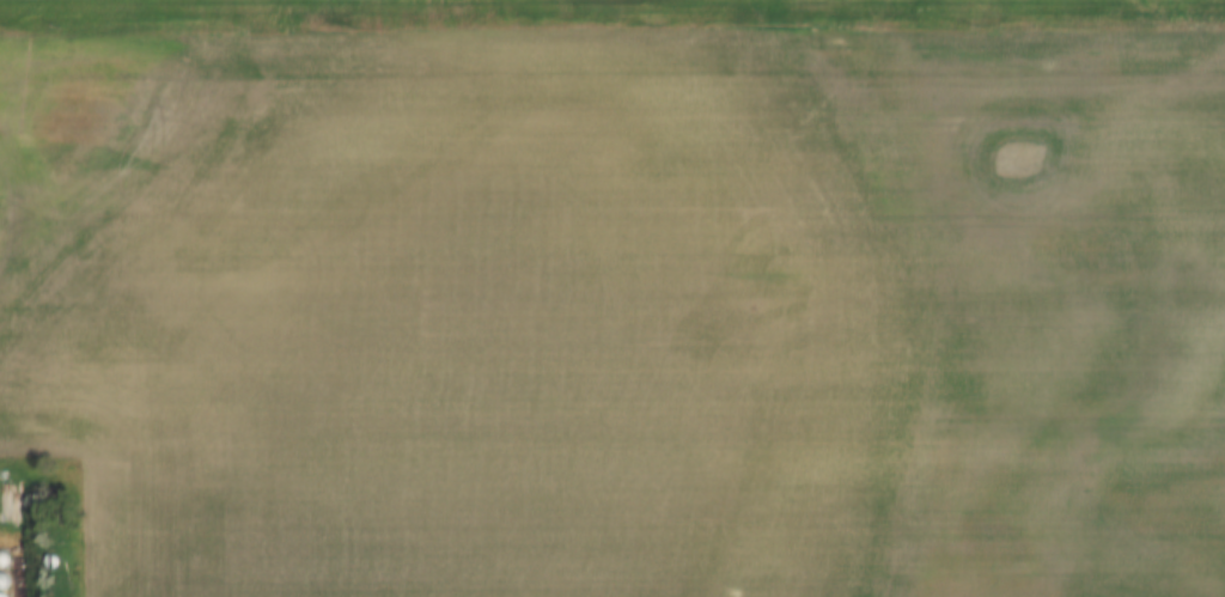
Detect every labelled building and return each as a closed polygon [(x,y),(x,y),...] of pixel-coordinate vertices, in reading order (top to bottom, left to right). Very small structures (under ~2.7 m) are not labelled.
[(11,561),(13,558),(13,553),(11,548),(5,547),(0,548),(0,561),(6,564),(11,561)] [(11,583),(13,579),(13,574),(11,569),(5,568),(0,569),(0,583),(6,585),(11,583)]
